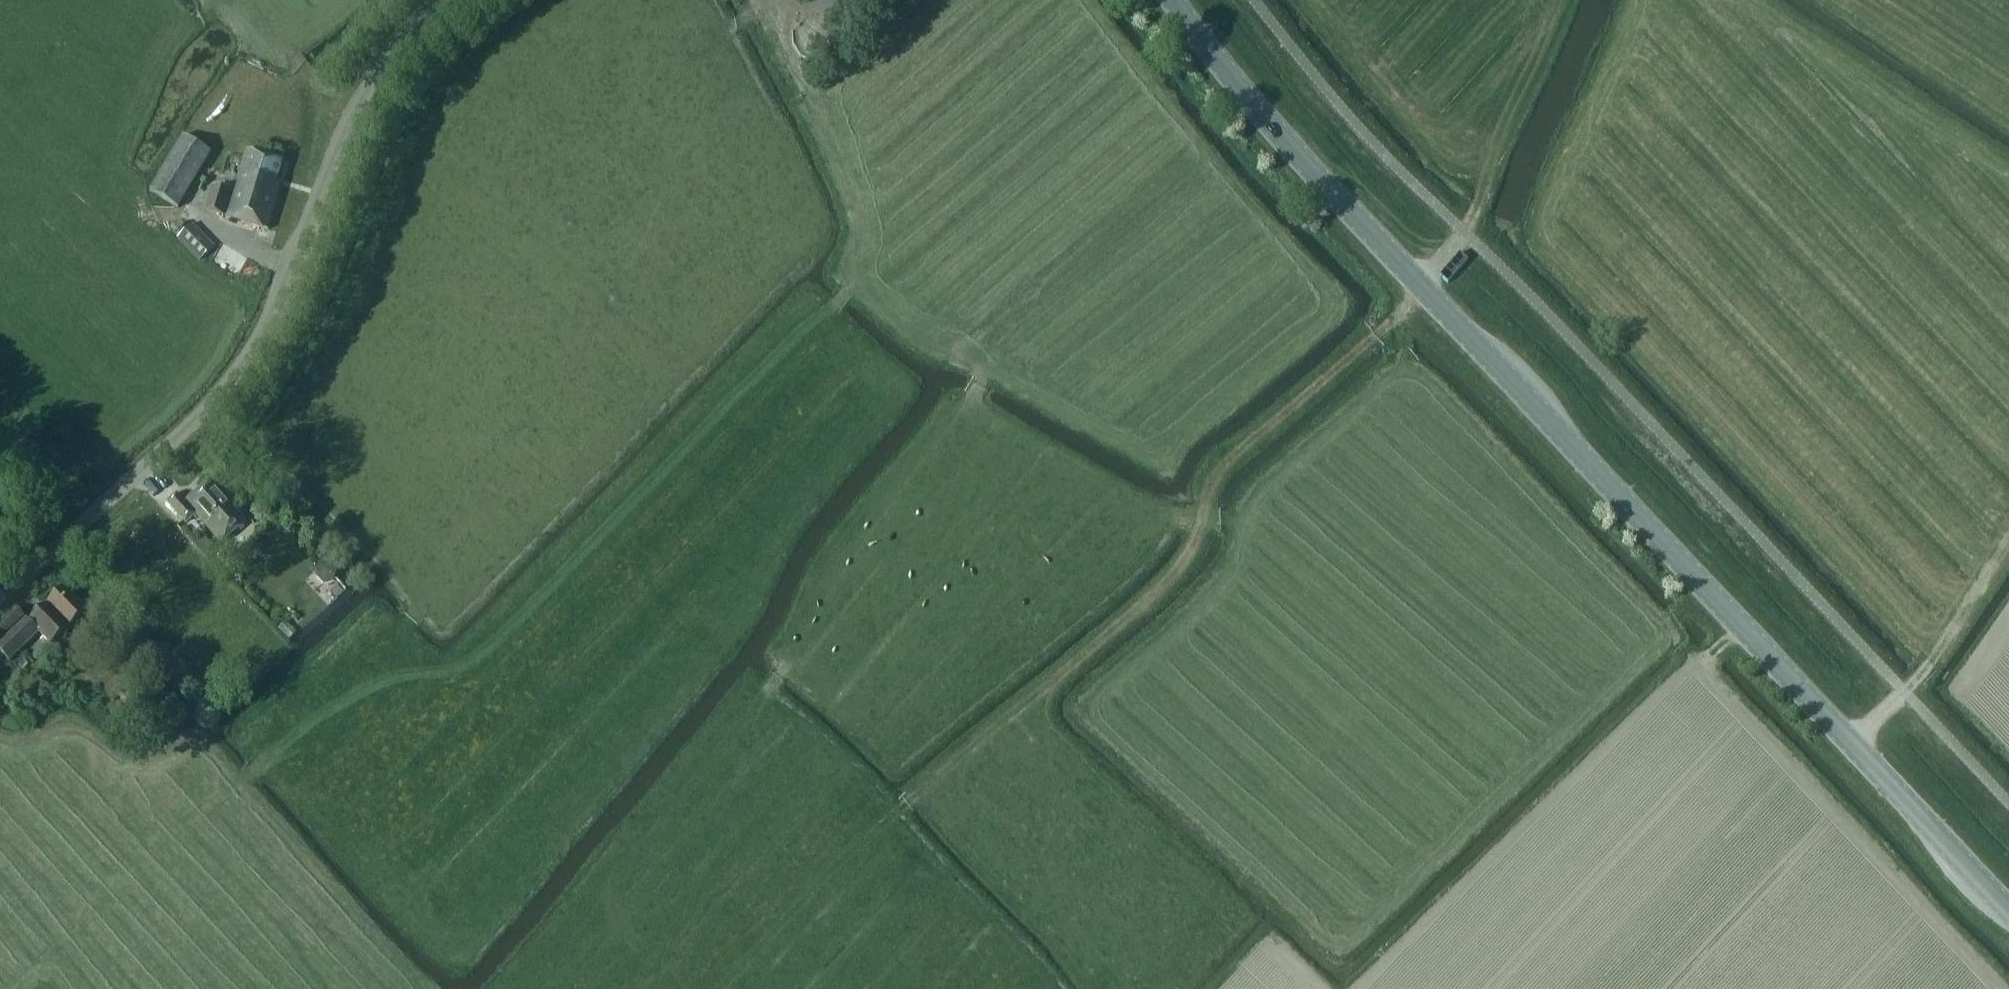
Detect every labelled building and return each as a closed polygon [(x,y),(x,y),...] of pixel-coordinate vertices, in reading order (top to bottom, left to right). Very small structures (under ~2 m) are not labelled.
[(150,192),(178,209),(211,153),(183,137),(150,192)] [(276,184),(283,162),(246,149),(229,198),(227,197),(228,192),(214,187),(206,209),(221,214),(224,204),(227,205),(223,215),(267,230),(283,186),(276,184)] [(178,240),(199,262),(214,248),(193,225),(178,240)] [(184,503),(176,494),(167,502),(186,523),(196,514),(221,543),(245,522),(228,503),(232,501),(212,478),(184,503)] [(333,581),(337,571),(330,563),(319,566),(315,576),(322,585),(333,581)] [(73,596),(78,591),(69,582),(29,621),(27,619),(0,645),(0,652),(9,661),(39,632),(52,645),(87,611),(73,596)] [(5,634),(24,615),(13,605),(0,618),(0,629),(5,634)]
